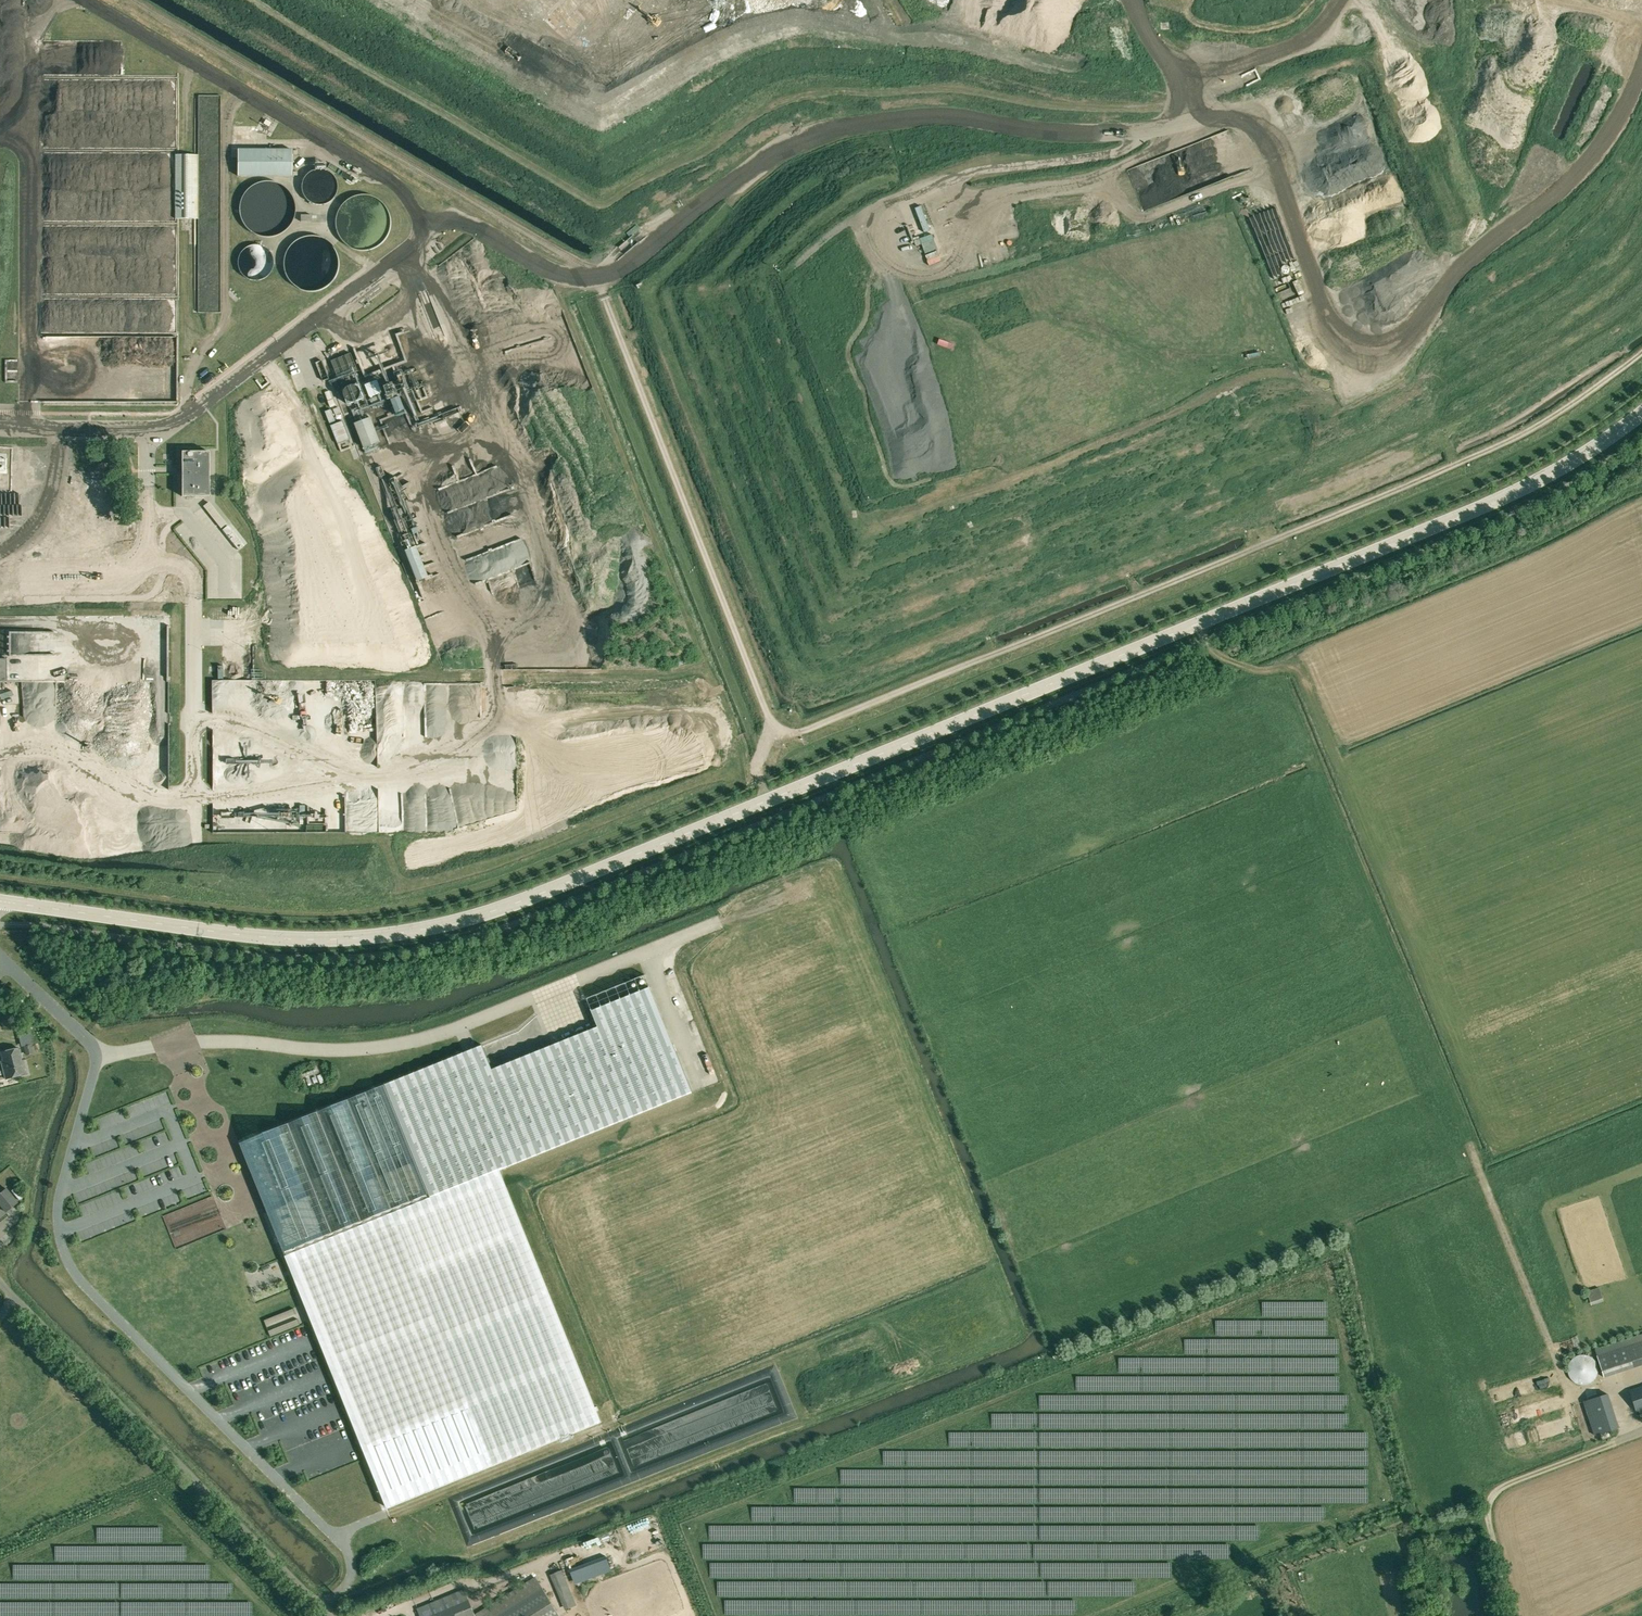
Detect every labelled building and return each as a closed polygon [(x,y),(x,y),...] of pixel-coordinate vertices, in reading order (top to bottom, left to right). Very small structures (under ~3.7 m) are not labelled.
[(622,9),(637,6),(635,0),(620,0),(622,9)] [(550,23),(558,49),(564,49),(574,46),(577,46),(602,39),(599,39),(599,30),(595,30),(595,32),(587,3),(573,3),(570,4),(563,4),(550,8),(550,23)] [(586,51),(580,56),(587,65),(605,51),(602,47),(590,56),(586,51)] [(567,65),(575,75),(585,69),(576,58),(567,65)] [(621,111),(611,119),(618,128),(628,120),(621,111)] [(660,153),(676,146),(671,137),(649,147),(654,158),(661,155),(660,153)] [(291,175),(292,150),(237,149),(237,175),(291,175)] [(176,218),(198,219),(198,155),(176,155),(176,218)] [(302,181),(301,185),(301,189),(302,193),(304,196),(306,199),(309,202),(313,204),(317,205),(320,205),(324,204),(328,203),(331,200),(334,198),(336,194),(337,190),(337,187),(337,183),(336,179),(334,176),(331,173),(328,171),(324,169),(320,169),(316,169),(312,170),(309,172),(306,174),(304,178),(302,181)] [(546,174),(557,191),(562,187),(551,171),(546,174)] [(239,203),(239,209),(239,214),(241,219),(243,223),(246,228),(250,231),(254,234),(259,236),(264,237),(270,237),(275,236),(280,234),(284,231),(288,228),(291,223),(293,219),(295,214),(295,209),(295,203),(293,198),(291,194),(288,190),(284,186),(280,183),(275,181),(270,180),(264,180),(259,181),(254,183),(250,186),(246,190),(243,194),(241,198),(239,203)] [(585,190),(595,184),(593,180),(582,186),(585,190)] [(571,188),(556,197),(562,206),(577,197),(571,188)] [(336,217),(335,222),(336,227),(337,233),(339,237),(342,241),(346,245),(351,248),(356,249),(361,250),(366,250),(371,249),(376,248),(380,245),(384,241),(387,237),(390,232),(391,227),(391,222),(391,217),(390,212),(387,207),(384,203),(380,200),(376,197),(371,195),(366,194),(361,194),(356,195),(351,197),(346,200),(342,203),(339,207),(337,212),(336,217)] [(284,258),(283,263),(284,269),(285,274),(287,278),(290,282),(294,286),(299,289),(304,290),(309,291),(314,291),(319,290),(324,289),(328,286),(332,282),(335,278),(338,274),(339,269),(340,263),(339,258),(338,253),(335,248),(332,244),(328,241),(324,238),(319,236),(314,235),(309,235),(304,236),(299,238),(294,241),(290,244),(287,248),(285,253),(284,258)] [(266,248),(263,246),(259,245),(255,244),(251,245),(247,246),(244,248),(243,249),(241,251),(239,254),(238,258),(237,262),(237,266),(238,269),(240,273),(243,276),(246,278),(250,280),(253,281),(257,281),(261,280),(265,278),(268,276),(270,273),(272,269),(273,265),(273,261),(273,257),(271,254),(269,251),(266,248)] [(375,378),(364,383),(369,395),(380,390),(375,378)] [(353,414),(359,411),(357,405),(350,407),(353,414)] [(371,415),(354,421),(362,446),(379,440),(371,415)] [(181,452),(182,496),(209,496),(209,452),(181,452)] [(395,456),(374,465),(377,471),(397,463),(395,456)] [(381,489),(393,487),(396,509),(403,507),(398,478),(387,480),(387,476),(379,477),(381,489)] [(200,503),(218,525),(225,520),(207,498),(200,503)] [(415,526),(409,528),(414,542),(420,540),(415,526)] [(416,579),(428,574),(416,544),(404,549),(416,579)] [(49,638),(49,627),(22,627),(22,637),(41,637),(41,638),(49,638)] [(34,667),(34,678),(52,678),(52,673),(46,673),(46,667),(34,667)] [(482,1045),(240,1143),(285,1256),(387,1507),(600,1421),(499,1170),(693,1093),(673,1043),(664,1047),(657,1031),(638,1039),(622,998),(591,1011),(597,1027),(491,1070),(487,1057),(482,1045)] [(31,1045),(33,1044),(30,1032),(18,1035),(20,1047),(24,1046),(31,1045)] [(32,1053),(32,1050),(31,1045),(24,1046),(25,1055),(32,1053)] [(0,1052),(4,1066),(2,1066),(5,1078),(27,1073),(24,1060),(22,1061),(18,1048),(0,1052)] [(5,1212),(18,1202),(6,1187),(0,1192),(0,1206),(5,1212)] [(0,1222),(0,1230),(1,1231),(9,1222),(4,1218),(0,1222)] [(1603,1301),(1599,1288),(1587,1291),(1591,1305),(1603,1301)] [(1568,1335),(1558,1339),(1561,1347),(1571,1343),(1568,1335)] [(1603,1377),(1641,1364),(1641,1342),(1597,1356),(1603,1377)] [(1573,1381),(1576,1383),(1579,1384),(1583,1385),(1587,1384),(1590,1383),(1593,1381),(1595,1378),(1597,1374),(1598,1371),(1598,1367),(1597,1364),(1595,1360),(1592,1358),(1589,1356),(1586,1354),(1582,1354),(1578,1355),(1575,1356),(1572,1358),(1570,1361),(1568,1364),(1567,1368),(1567,1372),(1568,1375),(1570,1378),(1573,1381)] [(1629,1390),(1637,1411),(1638,1411),(1641,1418),(1641,1386),(1629,1390)] [(1608,1394),(1584,1402),(1594,1436),(1619,1428),(1608,1394)] [(588,1558),(618,1550),(615,1538),(598,1543),(600,1548),(586,1552),(588,1558)] [(659,1550),(660,1558),(668,1556),(667,1548),(659,1550)] [(577,1604),(562,1570),(551,1575),(565,1609),(577,1604)] [(474,1614),(471,1615),(561,1615),(541,1584),(535,1576),(474,1614)] [(474,1614),(464,1589),(458,1591),(417,1608),(420,1615),(471,1615),(474,1614)]
